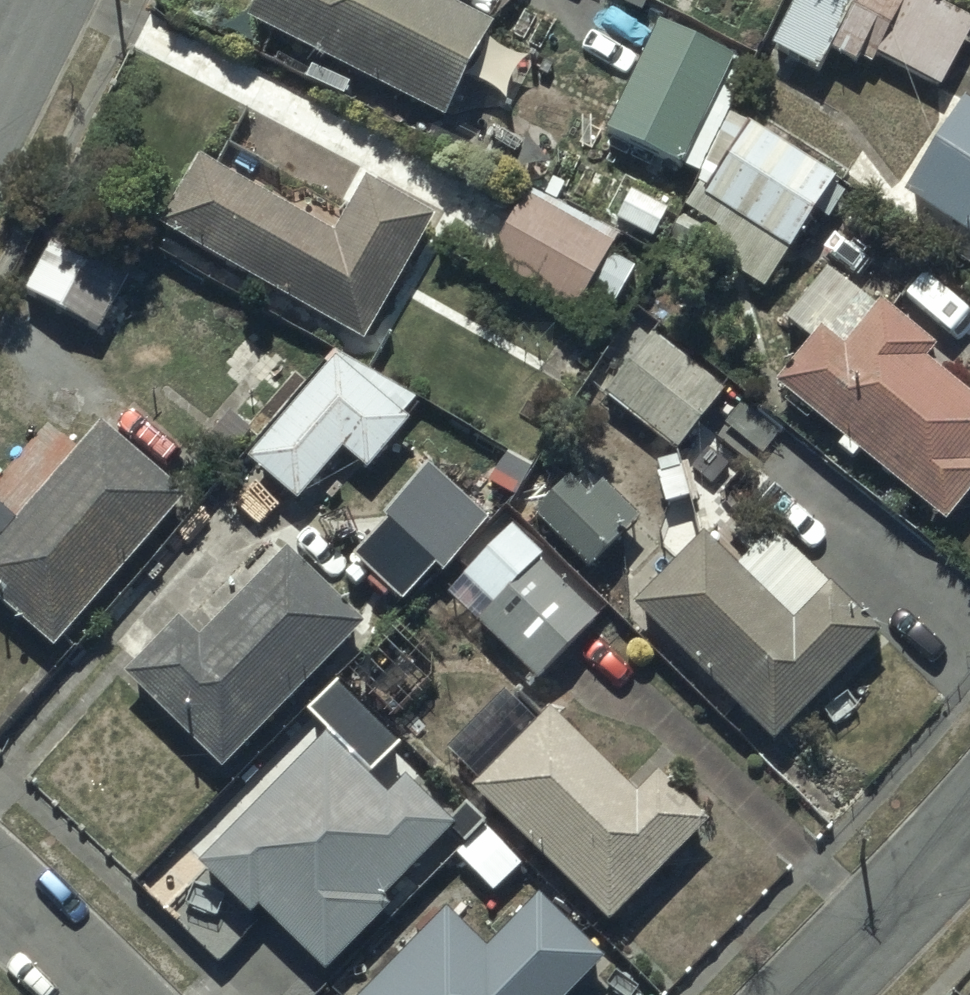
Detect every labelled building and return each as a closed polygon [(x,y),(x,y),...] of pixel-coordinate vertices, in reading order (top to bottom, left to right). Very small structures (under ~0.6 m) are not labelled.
[(244,29),(448,132),(494,40),(416,0),(260,0),(244,29)] [(769,55),(821,81),(831,61),(856,73),(860,65),(872,71),(877,61),(944,95),(969,43),(969,22),(926,0),(799,0),(769,55)] [(696,180),(729,118),(751,73),(659,29),(606,135),(696,180)] [(908,204),(969,244),(969,115),(966,113),(908,204)] [(729,118),(696,180),(692,189),(697,192),(684,218),(716,234),(704,259),(769,291),(837,191),(729,118)] [(335,242),(198,166),(157,235),(364,352),(438,232),(367,189),(335,242)] [(544,203),(531,197),(492,279),(581,321),(620,240),(557,210),(566,192),(553,186),(544,203)] [(136,269),(56,228),(21,297),(101,338),(136,269)] [(828,278),(785,334),(808,352),(774,396),(846,451),(838,460),(853,471),(858,465),(948,535),(969,506),(969,404),(927,371),(938,356),(880,312),(877,316),(828,278)] [(654,341),(606,401),(681,461),(729,402),(654,341)] [(245,469),(301,511),(341,459),(372,482),(411,430),(402,423),(414,405),(335,359),(245,469)] [(0,551),(0,612),(54,659),(188,504),(106,433),(0,551)] [(426,458),(380,509),(392,520),(360,557),(395,589),(428,552),(443,564),(488,513),(426,458)] [(573,486),(537,526),(594,578),(640,526),(607,496),(597,507),(573,486)] [(704,544),(633,614),(672,655),(667,659),(739,735),(747,727),(774,755),(886,648),(774,530),(730,571),(704,544)] [(599,629),(513,538),(463,585),(492,616),(478,629),(535,689),(599,629)] [(183,631),(125,686),(220,783),(369,637),(289,556),(198,646),(183,631)] [(470,781),(459,793),(608,937),(707,834),(655,784),(636,803),(546,716),(478,787),(470,781)] [(386,787),(326,728),(196,860),(248,910),(259,899),(326,965),(387,902),(379,894),(454,818),(404,769),(386,787)] [(449,903),(358,994),(563,994),(603,955),(535,889),(486,939),(449,903)]
